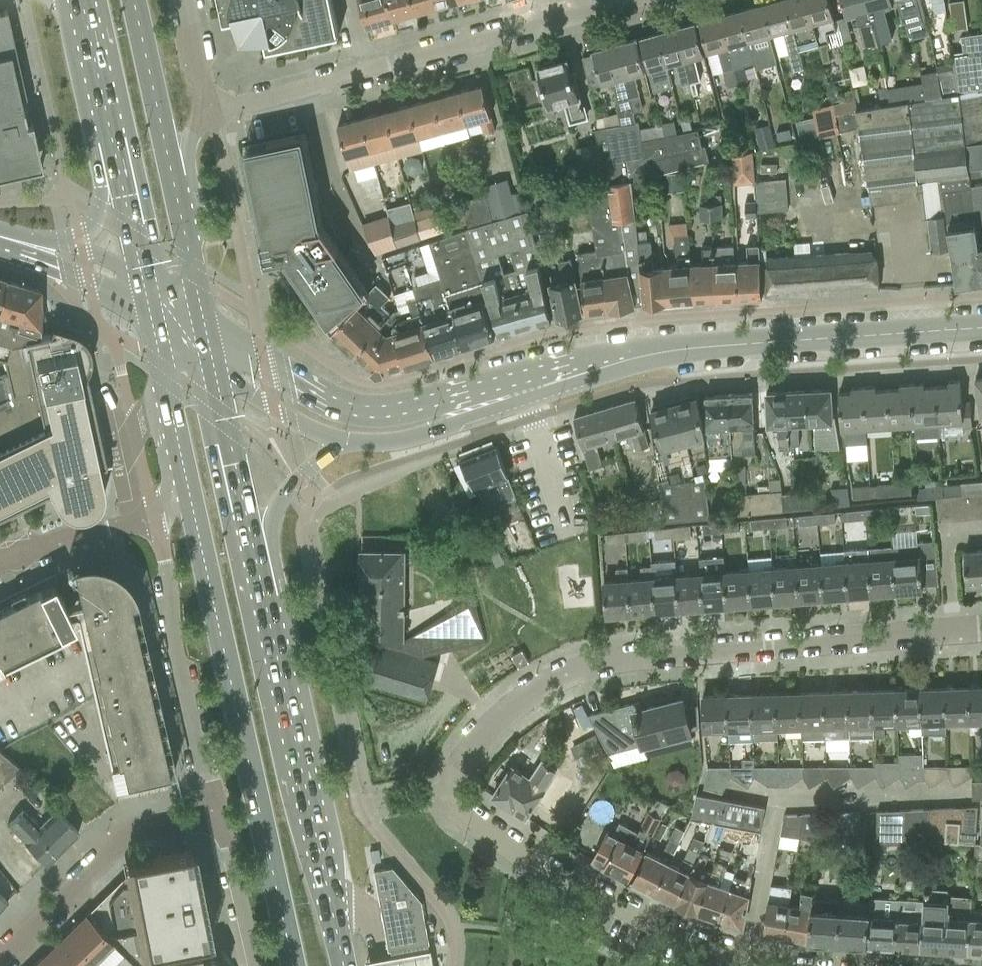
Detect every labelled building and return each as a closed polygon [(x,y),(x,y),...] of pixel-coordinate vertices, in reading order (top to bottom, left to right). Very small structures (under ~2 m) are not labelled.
[(222,7),(225,20),(235,18),(235,19),(238,30),(241,30),(244,31),(243,31),(243,32),(243,33),(243,34),(243,35),(244,35),(244,36),(245,36),(245,37),(246,37),(247,37),(248,37),(249,37),(250,37),(250,36),(251,36),(253,37),(254,41),(265,38),(267,49),(281,46),(339,34),(335,14),(332,0),(220,0),(222,7)] [(390,0),(360,0),(367,26),(395,18),(390,0)] [(395,18),(417,12),(414,0),(390,0),(395,18)] [(417,12),(439,7),(437,0),(414,0),(417,12)] [(765,4),(773,35),(783,32),(789,53),(794,71),(804,68),(799,50),(785,0),(780,0),(765,4)] [(799,50),(820,45),(807,0),(785,0),(799,50)] [(820,45),(823,62),(829,61),(827,48),(829,48),(831,48),(830,42),(827,32),(838,29),(835,18),(832,6),(830,0),(807,0),(820,45)] [(868,0),(843,0),(848,18),(856,15),(864,45),(879,41),(868,0)] [(879,41),(893,37),(885,7),(894,5),(893,0),(868,0),(879,41)] [(903,22),(921,17),(916,0),(897,0),(903,22)] [(934,13),(946,10),(944,0),(932,0),(934,13)] [(765,4),(740,11),(751,52),(756,69),(777,64),(769,36),(773,35),(765,4)] [(0,175),(42,166),(27,96),(7,10),(0,11),(0,176),(0,175)] [(740,11),(719,17),(738,84),(748,81),(743,64),(754,61),(751,52),(740,11)] [(738,84),(719,17),(699,22),(713,74),(723,71),(727,87),(738,84)] [(846,17),(838,19),(843,43),(852,41),(846,17)] [(696,23),(676,28),(691,82),(694,95),(699,94),(695,81),(700,80),(694,59),(695,58),(704,56),(701,42),(696,23)] [(676,28),(658,33),(673,87),(681,85),(691,82),(676,28)] [(953,53),(955,67),(958,94),(981,90),(981,32),(960,35),(962,51),(953,53)] [(654,92),(673,87),(658,33),(640,38),(654,92)] [(637,39),(615,45),(629,98),(640,95),(635,75),(646,72),(637,39)] [(593,54),(582,57),(586,74),(590,87),(613,80),(618,100),(620,106),(619,106),(618,106),(617,107),(621,124),(636,122),(629,98),(615,45),(593,51),(593,54)] [(540,73),(537,74),(542,93),(546,107),(564,102),(570,123),(572,123),(588,118),(589,118),(583,97),(580,83),(574,64),(572,65),(570,57),(556,61),(554,60),(546,62),(545,64),(538,66),(540,73)] [(955,67),(936,70),(942,96),(958,94),(955,67)] [(823,68),(815,71),(818,80),(826,78),(826,77),(826,76),(823,68)] [(936,70),(921,72),(925,99),(942,96),(936,70)] [(483,85),(458,91),(467,124),(482,120),(485,134),(496,131),(492,117),(488,104),(483,85)] [(868,183),(917,178),(921,218),(927,217),(933,251),(952,248),(948,228),(946,214),(942,191),(972,188),(972,186),(970,177),(969,168),(965,144),(981,142),(981,90),(958,94),(942,96),(925,99),(856,109),(868,183)] [(458,91),(434,98),(443,131),(467,124),(458,91)] [(434,98),(411,105),(420,137),(443,131),(434,98)] [(852,102),(833,106),(839,132),(858,128),(852,102)] [(411,105),(387,111),(399,156),(423,150),(420,137),(411,105)] [(839,132),(833,106),(813,111),(815,117),(818,131),(819,136),(839,132)] [(387,111),(363,118),(375,163),(399,156),(387,111)] [(681,118),(683,126),(692,124),(690,116),(681,118)] [(815,117),(804,120),(807,133),(818,131),(815,117)] [(375,163),(363,118),(338,124),(350,170),(375,163)] [(592,187),(588,187),(597,250),(598,255),(602,254),(610,309),(635,306),(643,304),(641,267),(640,267),(638,237),(634,181),(634,178),(709,161),(705,146),(702,147),(698,129),(678,133),(664,136),(641,140),(639,129),(638,122),(636,122),(621,124),(596,128),(599,144),(605,185),(592,187)] [(675,122),(662,124),(664,135),(664,136),(678,133),(677,132),(677,130),(675,122)] [(662,124),(639,129),(641,140),(664,136),(664,135),(662,124)] [(769,125),(755,128),(760,149),(774,146),(769,125)] [(283,258),(333,331),(377,283),(351,245),(350,248),(350,250),(349,253),(348,255),(346,257),(336,242),(336,240),(337,239),(337,237),(337,236),(337,235),(336,233),(317,191),(305,134),(243,147),(267,261),(270,261),(271,262),(272,263),(273,264),(274,264),(275,264),(276,264),(278,263),(279,262),(280,261),(280,259),(283,258)] [(965,144),(969,168),(981,167),(981,142),(965,144)] [(579,148),(578,148),(585,188),(588,187),(591,187),(605,185),(599,144),(579,148)] [(734,183),(754,183),(752,151),(733,156),(734,183)] [(969,168),(970,177),(981,176),(981,167),(969,168)] [(681,173),(661,175),(663,193),(683,191),(681,173)] [(507,179),(483,186),(485,194),(493,221),(528,210),(529,209),(524,190),(511,194),(507,179)] [(972,186),(972,188),(977,222),(976,222),(979,244),(980,249),(981,262),(981,185),(972,186)] [(952,248),(957,284),(981,280),(981,262),(979,244),(976,222),(977,222),(972,188),(942,191),(946,214),(948,228),(952,248)] [(485,194),(462,202),(464,209),(468,222),(470,228),(493,221),(485,194)] [(756,218),(756,214),(755,202),(746,203),(747,219),(756,218)] [(723,203),(710,204),(711,219),(724,218),(723,203)] [(711,219),(710,204),(700,204),(701,220),(711,219)] [(440,217),(445,230),(468,222),(464,209),(440,217)] [(499,219),(495,220),(504,251),(510,250),(510,249),(535,241),(529,209),(528,210),(499,219)] [(398,246),(390,215),(363,224),(376,252),(398,246)] [(445,230),(440,217),(440,215),(417,222),(422,238),(445,230)] [(416,220),(393,226),(398,246),(422,238),(417,222),(416,220)] [(470,228),(468,229),(477,259),(498,253),(504,251),(495,220),(493,221),(470,228)] [(468,229),(431,242),(442,278),(445,288),(446,290),(463,345),(495,335),(502,333),(484,279),(468,229)] [(678,264),(665,265),(668,302),(695,300),(691,264),(688,234),(674,235),(675,242),(673,244),(673,249),(675,251),(676,257),(678,256),(678,264)] [(647,236),(638,237),(640,267),(641,267),(643,304),(668,302),(665,265),(663,265),(663,267),(653,267),(652,245),(648,245),(647,236)] [(535,241),(510,249),(510,250),(517,270),(539,264),(535,241)] [(809,243),(794,244),(795,255),(810,254),(809,243)] [(735,298),(740,297),(764,296),(760,244),(747,245),(748,260),(738,260),(739,281),(737,281),(737,283),(735,283),(735,298)] [(714,299),(735,298),(735,283),(737,283),(737,281),(739,281),(738,260),(736,260),(735,245),(712,247),(714,299)] [(704,263),(691,264),(695,300),(714,299),(712,247),(703,247),(704,263)] [(598,255),(597,250),(578,252),(587,313),(610,309),(602,254),(598,255)] [(795,255),(766,257),(766,260),(767,276),(768,296),(880,289),(879,269),(878,257),(876,257),(871,250),(815,254),(810,254),(795,255)] [(498,253),(477,259),(484,279),(505,273),(498,253)] [(561,273),(549,275),(551,282),(554,298),(558,318),(582,313),(578,293),(575,277),(576,276),(572,259),(558,261),(561,273)] [(505,273),(484,279),(502,333),(529,326),(551,320),(539,264),(517,270),(505,273)] [(379,327),(355,352),(377,373),(463,345),(446,290),(445,288),(442,278),(441,278),(438,279),(414,287),(418,300),(422,313),(398,321),(394,324),(392,326),(394,331),(386,334),(379,327)] [(4,359),(14,341),(40,336),(40,293),(37,288),(36,288),(7,280),(0,304),(0,358),(4,359)] [(333,331),(355,352),(392,313),(381,303),(388,296),(377,285),(378,284),(377,283),(333,331)] [(45,494),(50,491),(53,496),(56,502),(59,507),(62,510),(66,513),(70,516),(75,517),(80,517),(85,516),(90,514),(91,514),(95,511),(98,508),(99,506),(101,504),(102,502),(103,500),(104,495),(104,490),(101,474),(99,467),(104,465),(106,464),(106,461),(103,450),(103,447),(97,422),(97,419),(94,408),(94,405),(91,394),(90,391),(88,379),(87,377),(87,374),(89,370),(90,367),(91,358),(90,350),(87,342),(80,335),(73,332),(52,325),(50,333),(40,336),(14,341),(4,359),(8,377),(9,382),(10,385),(12,394),(0,400),(0,516),(45,494)] [(948,385),(937,386),(939,422),(963,420),(964,428),(973,427),(971,402),(962,403),(961,381),(948,382),(948,385)] [(924,383),(912,384),(915,423),(916,437),(916,438),(940,437),(940,436),(939,422),(937,386),(925,387),(924,383)] [(891,425),(915,423),(912,384),(900,385),(900,389),(888,389),(891,425)] [(866,427),(891,425),(888,389),(876,390),(876,386),(863,387),(866,427)] [(867,443),(866,427),(863,387),(851,388),(851,392),(839,393),(842,428),(845,445),(867,443)] [(831,389),(809,390),(811,424),(814,424),(815,448),(839,447),(836,431),(834,415),(832,415),(832,409),(831,389)] [(809,390),(788,391),(790,445),(794,445),(799,444),(798,425),(799,425),(811,424),(809,390)] [(779,446),(790,445),(788,391),(767,392),(769,426),(778,426),(779,446)] [(753,393),(729,394),(732,454),(733,454),(733,455),(756,454),(753,393)] [(708,427),(704,427),(704,428),(708,455),(710,469),(705,469),(706,483),(715,481),(714,472),(733,471),(732,454),(732,452),(729,394),(706,395),(707,415),(708,427)] [(697,398),(651,410),(655,427),(656,430),(659,440),(670,480),(659,482),(664,521),(709,517),(706,483),(705,469),(710,469),(708,455),(704,428),(704,427),(703,421),(698,403),(697,398)] [(634,399),(605,408),(614,440),(631,435),(636,450),(649,447),(634,399)] [(614,440),(605,408),(575,417),(591,469),(604,465),(598,445),(614,440)] [(521,506),(498,446),(461,460),(483,503),(500,497),(505,512),(521,506)] [(744,466),(735,467),(739,515),(783,511),(781,495),(781,491),(746,494),(744,466)] [(913,481),(894,483),(895,495),(914,493),(913,481)] [(943,486),(943,496),(948,496),(960,495),(973,493),(981,493),(981,481),(961,482),(961,484),(943,486)] [(894,483),(877,484),(878,496),(895,495),(894,483)] [(872,497),(871,485),(854,486),(855,498),(872,497)] [(943,486),(926,487),(926,498),(936,497),(943,496),(943,486)] [(847,487),(831,488),(835,506),(850,505),(847,487)] [(815,491),(781,495),(783,511),(817,507),(815,491)] [(973,493),(960,495),(963,519),(975,518),(973,493)] [(973,493),(975,518),(981,517),(981,493),(973,493)] [(960,495),(948,496),(951,520),(963,519),(960,495)] [(951,520),(948,496),(943,496),(936,497),(939,521),(951,520)] [(930,504),(915,506),(916,514),(931,513),(930,504)] [(505,512),(504,513),(508,525),(525,518),(521,506),(505,512)] [(882,508),(867,510),(868,517),(868,518),(868,519),(883,517),(882,508)] [(849,511),(848,512),(848,520),(849,521),(868,519),(868,518),(868,517),(867,510),(849,511)] [(834,512),(819,514),(819,522),(819,523),(835,522),(834,512)] [(801,515),(799,516),(800,524),(800,525),(819,523),(819,522),(819,514),(801,515)] [(786,517),(770,518),(771,527),(787,526),(786,517)] [(770,518),(751,520),(752,529),(771,527),(770,518)] [(739,521),(722,523),(723,531),(740,529),(739,521)] [(722,523),(703,524),(704,533),(723,531),(722,523)] [(691,525),(673,526),(674,536),(692,534),(691,525)] [(674,536),(673,526),(656,528),(657,537),(674,536)] [(626,540),(625,531),(607,532),(608,542),(626,540)] [(642,531),(625,532),(626,539),(626,540),(626,542),(643,540),(642,531)] [(521,533),(505,539),(509,551),(525,545),(521,533)] [(918,546),(894,548),(898,591),(923,589),(922,585),(938,584),(935,541),(918,542),(918,546)] [(874,593),(870,550),(870,548),(846,550),(847,560),(850,595),(874,593)] [(894,548),(870,550),(874,593),(898,591),(894,548)] [(360,679),(360,680),(362,681),(365,681),(427,700),(438,663),(422,658),(425,649),(486,641),(473,594),(404,640),(405,600),(405,553),(381,552),(363,551),(362,551),(361,588),(362,588),(361,596),(361,615),(361,626),(360,679)] [(981,585),(981,551),(965,552),(967,586),(981,585)] [(835,561),(822,562),(825,597),(850,595),(847,560),(837,561),(835,561)] [(811,562),(798,563),(801,599),(825,597),(822,562),(821,562),(813,562),(811,562)] [(70,617),(71,616),(69,613),(76,611),(115,783),(175,769),(137,599),(132,588),(126,579),(118,572),(108,566),(104,565),(100,564),(95,563),(91,563),(86,563),(82,563),(77,564),(73,566),(69,567),(66,569),(72,580),(76,578),(81,600),(65,604),(51,575),(0,601),(0,671),(65,639),(64,638),(57,623),(70,617)] [(786,565),(774,566),(777,601),(801,599),(798,563),(789,564),(786,565)] [(668,564),(652,565),(653,575),(656,611),(680,609),(677,574),(676,574),(669,574),(669,572),(669,570),(668,564)] [(765,566),(750,568),(753,603),(777,601),(774,566),(773,566),(773,564),(765,565),(765,566)] [(641,576),(629,577),(632,613),(656,611),(653,575),(652,565),(640,566),(641,576)] [(737,569),(726,570),(728,605),(753,603),(750,568),(741,568),(737,569)] [(632,613),(629,577),(628,569),(616,570),(617,578),(604,579),(607,615),(632,613)] [(715,571),(701,572),(704,607),(728,605),(726,570),(716,571),(715,571)] [(690,573),(677,574),(680,609),(704,607),(701,572),(693,572),(690,573)] [(969,686),(947,687),(948,720),(948,721),(948,722),(970,721),(969,686)] [(969,686),(970,721),(971,733),(974,733),(981,733),(981,686),(971,686),(969,686)] [(947,687),(923,688),(924,721),(924,723),(948,722),(948,721),(948,720),(947,687)] [(923,688),(898,689),(900,722),(900,724),(924,723),(924,721),(923,688)] [(874,689),(850,690),(851,723),(852,738),(876,737),(875,723),(874,689)] [(898,689),(874,689),(875,723),(876,737),(885,737),(884,724),(900,724),(900,722),(898,689)] [(850,690),(826,691),(827,724),(827,739),(827,741),(849,740),(849,738),(852,738),(851,723),(850,690)] [(801,692),(800,692),(802,727),(802,739),(827,739),(827,724),(826,691),(801,692)] [(777,693),(775,693),(776,728),(802,727),(800,692),(777,693)] [(752,693),(729,694),(730,728),(730,729),(753,729),(752,693)] [(753,693),(752,693),(753,729),(754,740),(777,739),(776,728),(775,693),(753,693)] [(729,694),(704,695),(704,715),(705,729),(705,730),(730,729),(730,728),(729,694)] [(641,701),(590,714),(599,731),(601,735),(621,730),(625,747),(641,743),(642,746),(642,747),(644,746),(645,751),(646,750),(647,750),(669,745),(668,740),(691,735),(690,728),(685,708),(684,708),(681,699),(643,709),(641,701)] [(20,767),(0,750),(0,784),(20,767)] [(922,755),(899,755),(899,762),(899,777),(906,788),(908,787),(923,777),(923,767),(922,755)] [(731,767),(730,767),(730,777),(748,788),(749,786),(755,778),(754,768),(754,767),(754,759),(743,760),(743,768),(731,767)] [(513,765),(494,794),(514,807),(515,808),(515,807),(527,815),(533,807),(538,798),(553,808),(567,786),(552,777),(557,770),(543,760),(531,777),(513,765)] [(899,762),(875,763),(875,767),(875,777),(882,788),(899,777),(899,762)] [(972,766),(947,767),(948,777),(954,788),(971,777),(972,777),(972,766)] [(707,769),(704,788),(705,789),(722,793),(722,792),(730,778),(730,777),(730,767),(708,767),(708,768),(707,769)] [(781,767),(754,767),(754,768),(755,778),(769,786),(782,787),(782,785),(781,782),(781,768),(781,767)] [(802,767),(781,767),(781,768),(781,782),(782,785),(782,787),(788,787),(803,777),(802,767)] [(826,767),(802,767),(803,777),(809,788),(811,787),(827,777),(826,767)] [(828,767),(826,767),(827,777),(833,788),(851,777),(850,767),(828,767)] [(875,767),(850,767),(851,777),(857,788),(875,777),(875,767)] [(947,767),(923,767),(923,777),(929,787),(930,788),(948,777),(947,767)] [(973,798),(981,798),(981,782),(973,782),(973,798)] [(761,829),(765,807),(697,794),(693,816),(761,829)] [(977,806),(930,808),(928,840),(975,843),(977,806)] [(930,808),(905,810),(903,839),(928,840),(930,808)] [(8,824),(47,864),(79,832),(56,809),(40,825),(24,809),(8,824)] [(877,811),(877,839),(903,839),(905,810),(877,811)] [(848,826),(850,811),(834,812),(835,826),(848,826)] [(858,811),(850,811),(848,826),(859,825),(858,811)] [(602,841),(593,859),(610,868),(629,878),(639,861),(645,848),(661,818),(649,812),(639,831),(638,832),(620,822),(614,834),(608,830),(602,841)] [(804,814),(801,838),(819,840),(822,813),(804,814)] [(783,816),(780,835),(782,835),(801,838),(804,814),(786,815),(783,816)] [(753,854),(757,833),(707,824),(703,845),(753,854)] [(642,862),(633,880),(655,891),(671,861),(670,861),(679,842),(684,831),(676,827),(670,838),(665,849),(661,856),(648,850),(642,862)] [(671,861),(655,891),(676,902),(701,853),(690,847),(680,866),(671,861)] [(149,952),(209,940),(191,848),(131,860),(149,952)] [(676,902),(698,912),(699,911),(700,911),(713,874),(703,869),(709,857),(701,853),(676,902)] [(713,874),(700,911),(721,919),(731,887),(720,883),(727,864),(718,861),(713,874)] [(374,871),(379,903),(388,949),(428,942),(420,901),(392,867),(374,871)] [(731,887),(721,919),(744,926),(748,907),(750,893),(752,883),(753,878),(747,876),(745,881),(735,877),(731,887)] [(768,912),(766,932),(787,936),(791,906),(790,905),(791,887),(771,885),(769,899),(768,912)] [(922,947),(968,951),(971,909),(972,896),(931,894),(931,887),(925,887),(924,896),(924,904),(923,908),(923,913),(924,914),(922,947)] [(791,906),(787,936),(808,940),(812,898),(813,892),(802,890),(800,907),(791,906)] [(8,901),(0,894),(0,911),(8,901)] [(868,944),(896,946),(899,911),(899,899),(872,897),(872,901),(871,901),(868,944)] [(812,898),(808,940),(809,940),(839,942),(842,900),(815,898),(814,898),(813,898),(812,898)] [(899,911),(896,946),(918,947),(922,947),(924,914),(923,913),(923,908),(924,904),(919,904),(919,900),(899,899),(899,911)] [(839,942),(868,944),(871,901),(842,900),(839,942)] [(981,951),(981,910),(971,909),(968,951),(981,951)] [(85,914),(67,931),(85,949),(96,960),(113,943),(102,931),(85,914)] [(50,948),(68,965),(89,965),(96,960),(85,949),(67,931),(50,948)] [(428,942),(388,949),(362,954),(364,965),(432,965),(428,942)] [(33,965),(34,965),(68,965),(50,948),(33,965)] [(218,958),(203,962),(200,950),(168,957),(170,965),(221,965),(218,958)]
